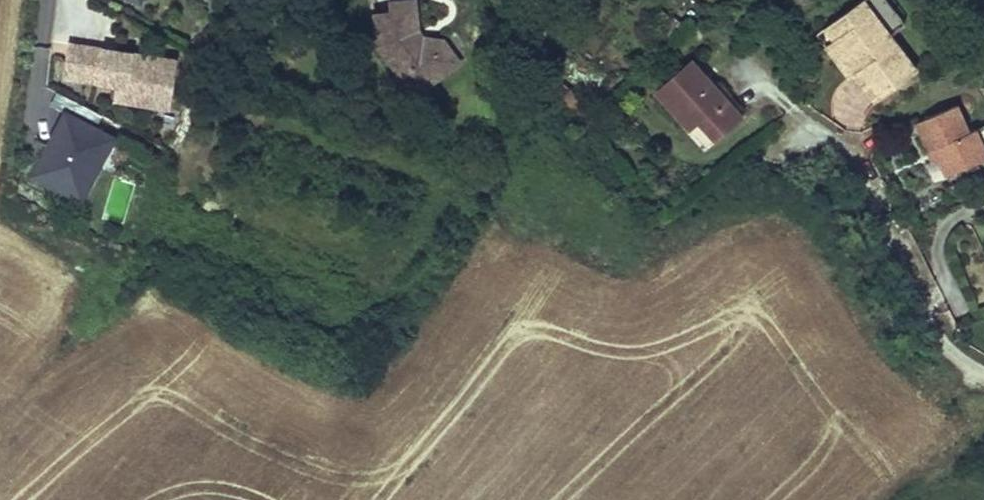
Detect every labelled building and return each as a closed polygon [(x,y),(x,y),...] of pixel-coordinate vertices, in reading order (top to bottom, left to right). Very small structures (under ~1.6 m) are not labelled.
[(418,31),(415,0),(408,0),(390,2),(391,13),(373,15),(377,47),(401,79),(417,67),(424,76),(439,65),(446,73),(460,63),(454,55),(443,40),(426,37),(424,39),(421,41),(416,33),(418,31)] [(926,65),(900,29),(878,0),(864,0),(823,30),(856,74),(865,68),(885,96),(926,65)] [(900,29),(915,18),(902,0),(878,0),(900,29)] [(421,41),(424,39),(418,31),(416,33),(421,41)] [(116,85),(144,89),(142,104),(170,107),(176,58),(67,43),(63,78),(116,85)] [(656,93),(680,120),(689,112),(698,123),(714,140),(740,116),(716,90),(691,62),(656,93)] [(430,85),(446,73),(439,65),(424,76),(430,85)] [(430,85),(424,76),(417,67),(401,79),(405,85),(425,89),(430,85)] [(142,104),(144,89),(116,85),(114,100),(142,104)] [(722,85),(716,90),(740,116),(745,111),(722,85)] [(68,115),(76,119),(83,106),(56,93),(49,106),(68,115)] [(929,151),(934,149),(939,159),(946,176),(983,159),(983,150),(975,130),(968,133),(956,105),(916,123),(929,151)] [(83,106),(76,119),(68,115),(37,179),(86,202),(117,139),(96,129),(102,116),(83,106)] [(698,123),(689,112),(680,120),(690,131),(698,123)] [(934,149),(929,151),(933,162),(939,159),(934,149)]
